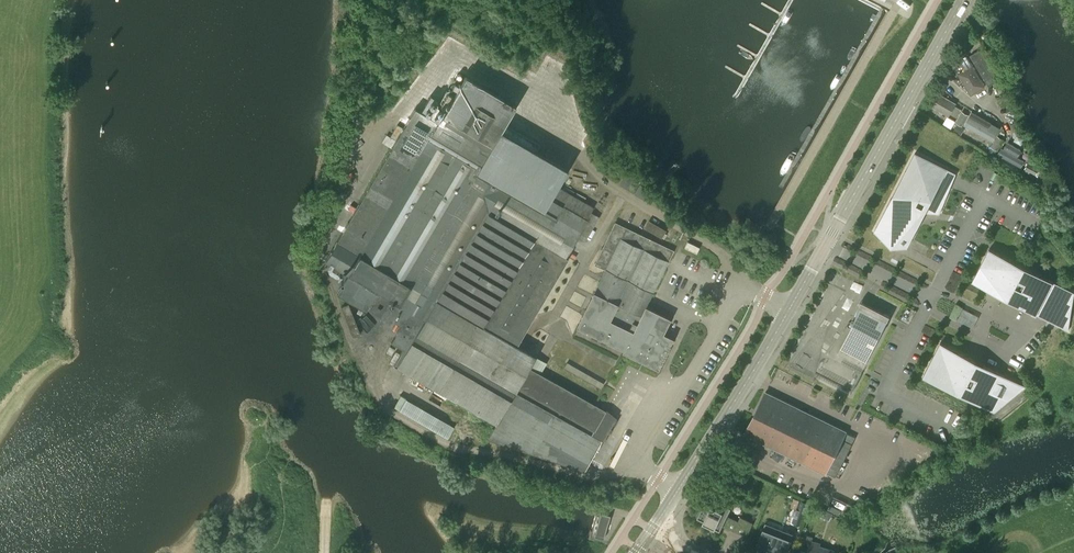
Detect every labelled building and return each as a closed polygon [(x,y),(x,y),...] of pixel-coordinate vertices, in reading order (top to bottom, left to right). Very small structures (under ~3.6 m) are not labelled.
[(972,49),(965,38),(958,43),(965,53),(972,49)] [(981,48),(970,55),(987,83),(988,86),(993,83),(995,82),(991,76),(997,73),(981,48)] [(958,74),(972,96),(986,88),(963,52),(955,57),(961,67),(964,71),(958,74)] [(955,57),(955,56),(949,60),(956,70),(961,67),(955,57)] [(386,303),(401,312),(395,322),(401,325),(390,344),(407,354),(397,370),(471,414),(472,412),(485,419),(483,423),(492,428),(486,437),(474,430),(471,437),(482,444),(512,455),(515,447),(583,470),(601,440),(603,441),(617,417),(603,409),(595,404),(529,366),(535,356),(516,345),(568,257),(564,255),(576,236),(585,241),(599,217),(590,211),(593,207),(555,185),(563,170),(498,132),(515,104),(465,74),(437,121),(414,107),(325,259),(348,273),(344,280),(346,281),(347,279),(349,280),(341,293),(360,304),(364,298),(373,303),(370,310),(379,315),(386,303)] [(949,116),(956,103),(937,92),(929,105),(949,116)] [(962,126),(963,125),(969,115),(962,111),(955,122),(962,126)] [(999,129),(971,113),(964,125),(992,141),(999,129)] [(998,150),(1004,139),(997,136),(991,147),(998,150)] [(1002,149),(998,155),(1020,167),(1024,160),(1016,156),(1020,149),(1008,143),(1004,150),(1002,149)] [(907,247),(912,238),(925,212),(939,214),(950,188),(956,174),(956,173),(914,152),(874,230),(891,247),(894,244),(896,241),(907,247)] [(1024,169),(1036,175),(1039,169),(1028,162),(1024,169)] [(628,170),(620,184),(627,189),(636,175),(628,170)] [(634,193),(648,202),(654,193),(639,184),(634,193)] [(644,228),(661,238),(666,230),(649,220),(644,228)] [(657,368),(672,339),(661,334),(669,319),(645,308),(673,250),(641,235),(614,222),(594,263),(605,268),(577,326),(624,349),(623,352),(657,368)] [(989,248),(989,249),(972,281),(992,291),(1067,330),(1073,292),(989,248)] [(340,307),(353,337),(361,334),(349,303),(340,307)] [(855,333),(850,330),(838,353),(864,367),(890,316),(870,305),(855,333)] [(963,309),(957,320),(973,328),(979,317),(963,309)] [(975,360),(967,356),(940,342),(923,375),(996,412),(1024,385),(975,360)] [(767,392),(765,392),(744,433),(746,434),(745,436),(780,453),(781,451),(788,455),(787,456),(827,475),(827,474),(836,478),(845,460),(844,460),(846,454),(848,455),(856,437),(848,433),(848,431),(809,412),(808,413),(802,410),(802,408),(767,391),(767,392)] [(394,405),(448,435),(455,423),(401,393),(394,405)] [(699,519),(714,526),(715,523),(749,536),(755,522),(742,516),(740,521),(729,516),(736,501),(718,493),(713,505),(707,503),(699,519)] [(792,522),(801,525),(808,503),(799,500),(792,522)] [(821,516),(823,509),(818,506),(815,513),(821,516)] [(600,512),(599,517),(594,535),(604,538),(610,515),(600,512)] [(757,544),(780,552),(786,552),(794,534),(786,531),(784,536),(763,528),(757,544)] [(812,541),(813,537),(806,535),(801,550),(808,552),(807,552),(835,552),(835,551),(819,546),(820,543),(812,541)]
